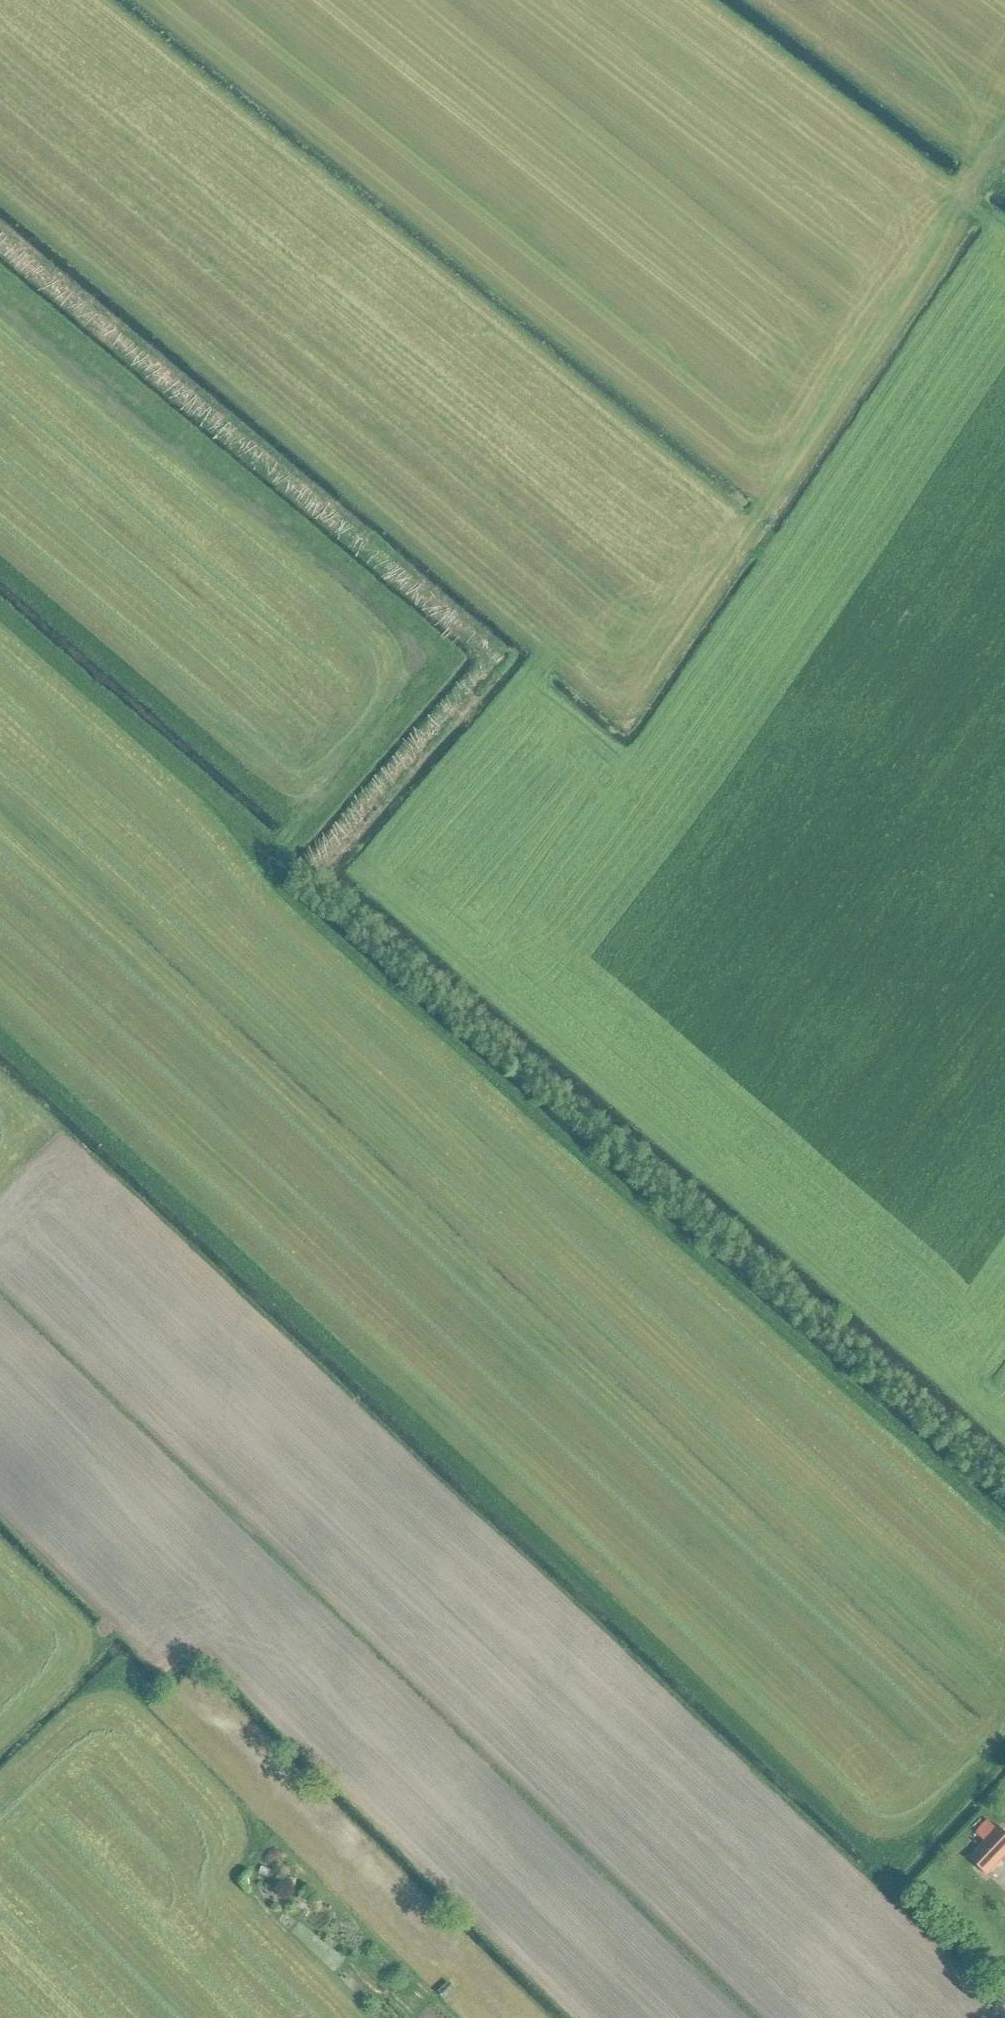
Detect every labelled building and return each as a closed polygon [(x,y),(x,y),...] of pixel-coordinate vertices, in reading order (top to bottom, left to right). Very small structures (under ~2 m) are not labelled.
[(996,1825),(995,1827),(986,1819),(974,1833),(983,1841),(969,1857),(988,1875),(1004,1857),(1004,1833),(996,1825)] [(446,1984),(438,1992),(444,1998),(452,1990),(446,1984)]
